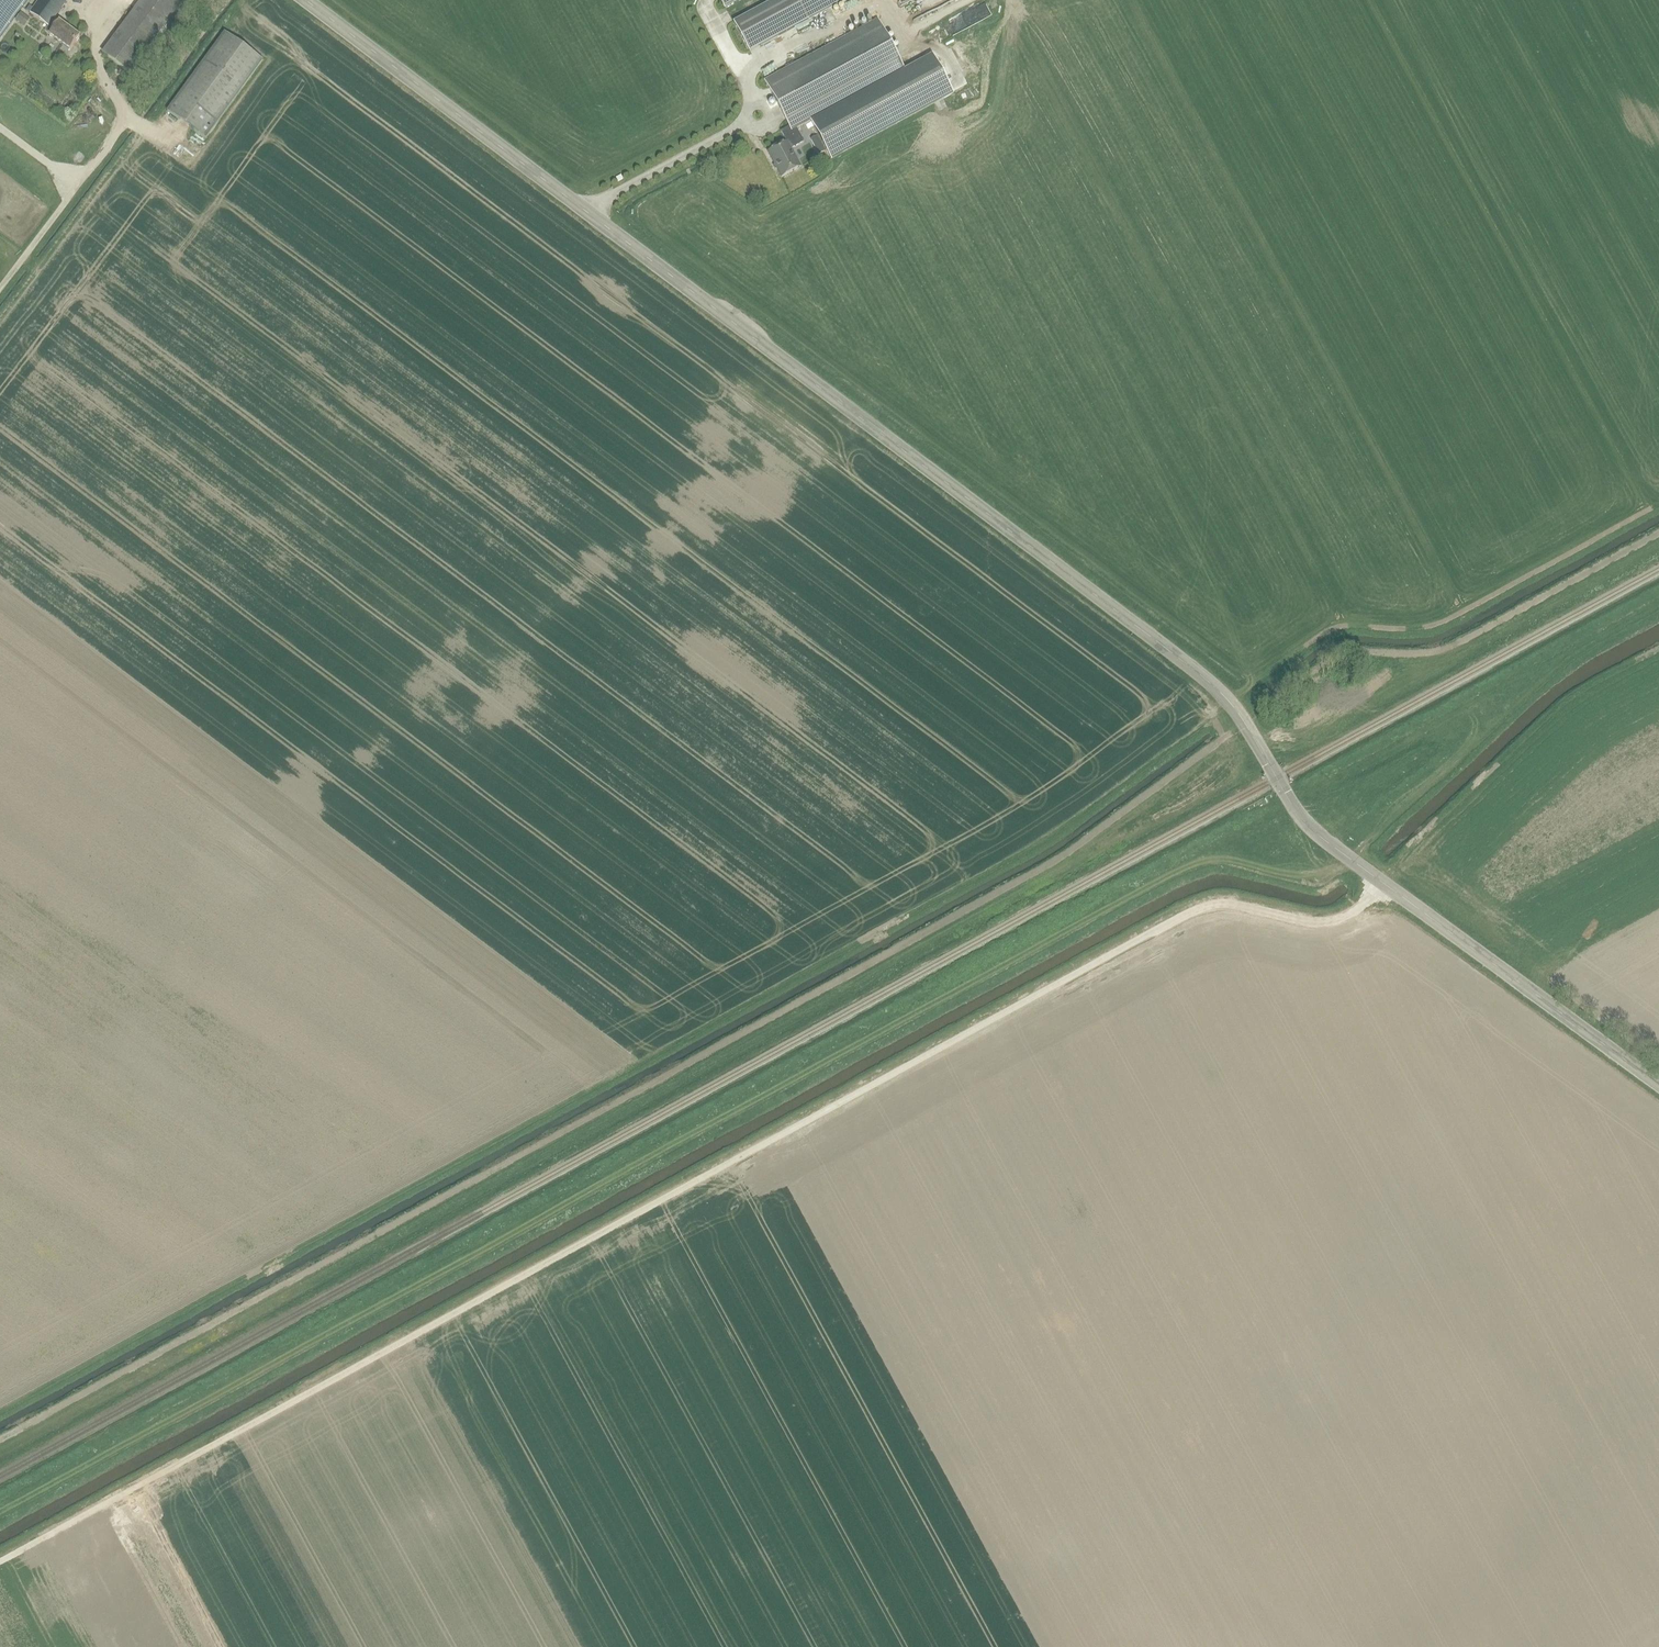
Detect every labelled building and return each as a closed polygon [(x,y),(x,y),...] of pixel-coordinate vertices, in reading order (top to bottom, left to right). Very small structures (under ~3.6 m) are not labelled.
[(26,0),(0,0),(0,36),(26,0)] [(30,13),(53,31),(49,36),(70,51),(79,38),(54,20),(69,0),(40,0),(30,13)] [(725,8),(740,0),(720,0),(725,8)] [(732,23),(740,36),(744,44),(749,52),(807,20),(809,24),(851,0),(774,0),(732,23)] [(958,27),(973,20),(974,22),(992,14),(987,4),(954,19),(958,27)] [(135,9),(120,30),(149,51),(164,30),(135,9)] [(14,21),(22,26),(28,18),(19,12),(14,21)] [(765,80),(764,81),(789,128),(781,132),(787,143),(769,153),(783,178),(802,168),(792,149),(804,143),(796,128),(810,120),(904,68),(877,19),(765,80)] [(224,33),(220,39),(167,112),(206,140),(263,62),(224,33)] [(833,162),(955,96),(931,54),(904,68),(810,120),(833,162)] [(73,141),(72,157),(84,158),(85,142),(73,141)]
